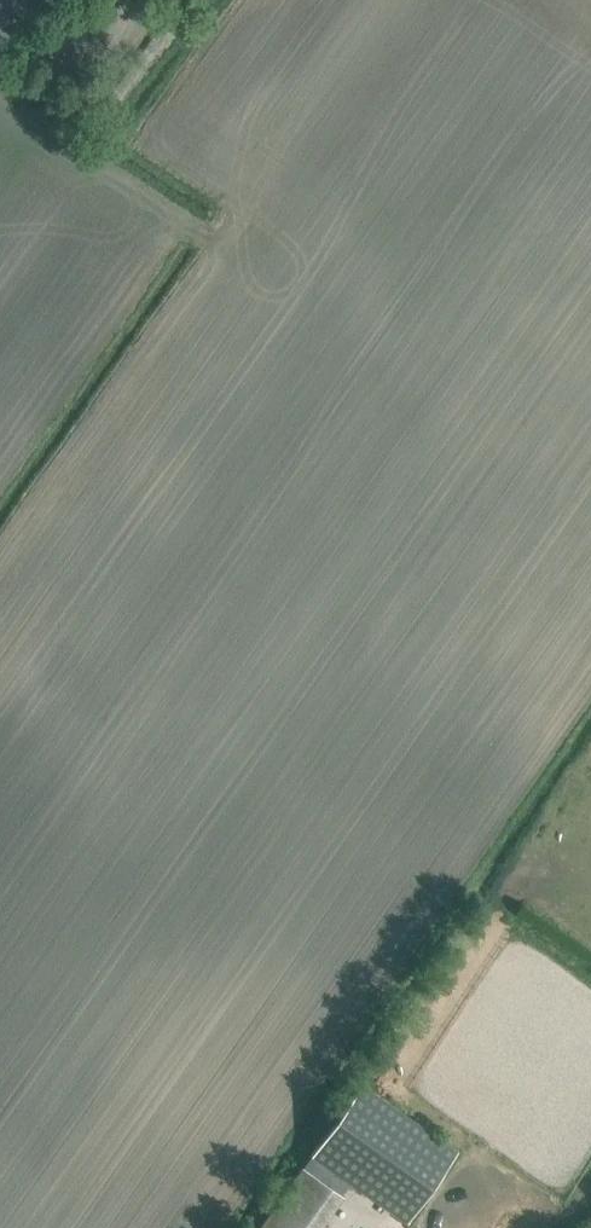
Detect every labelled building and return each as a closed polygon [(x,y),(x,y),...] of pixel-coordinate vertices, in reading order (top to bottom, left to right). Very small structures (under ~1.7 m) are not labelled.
[(459,1150),(362,1083),(304,1166),(301,1165),(257,1227),(322,1227),(345,1195),(342,1193),(349,1183),(408,1224),(459,1150)]
